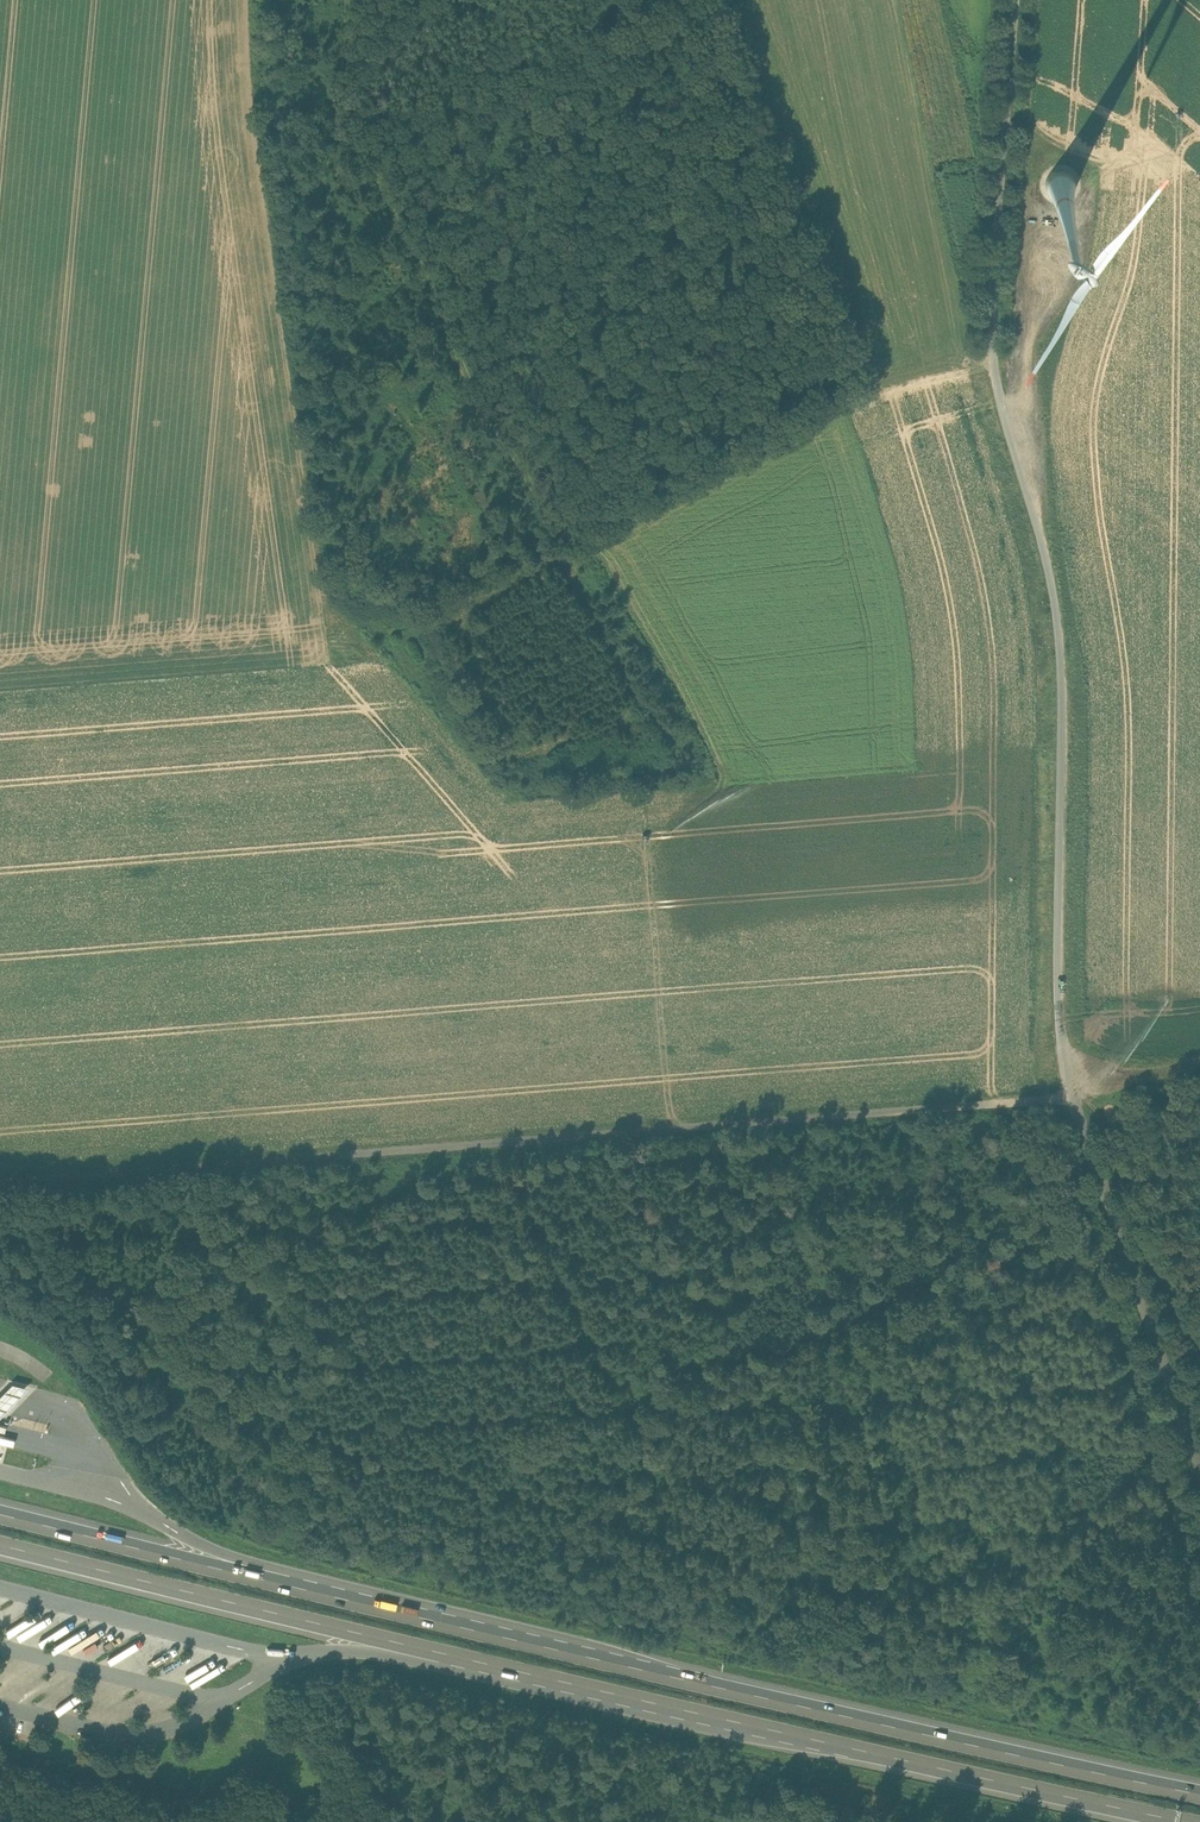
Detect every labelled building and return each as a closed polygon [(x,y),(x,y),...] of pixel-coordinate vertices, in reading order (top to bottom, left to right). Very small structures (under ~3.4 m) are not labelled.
[(0,1397),(0,1416),(29,1387),(14,1382),(13,1382),(0,1397)]
